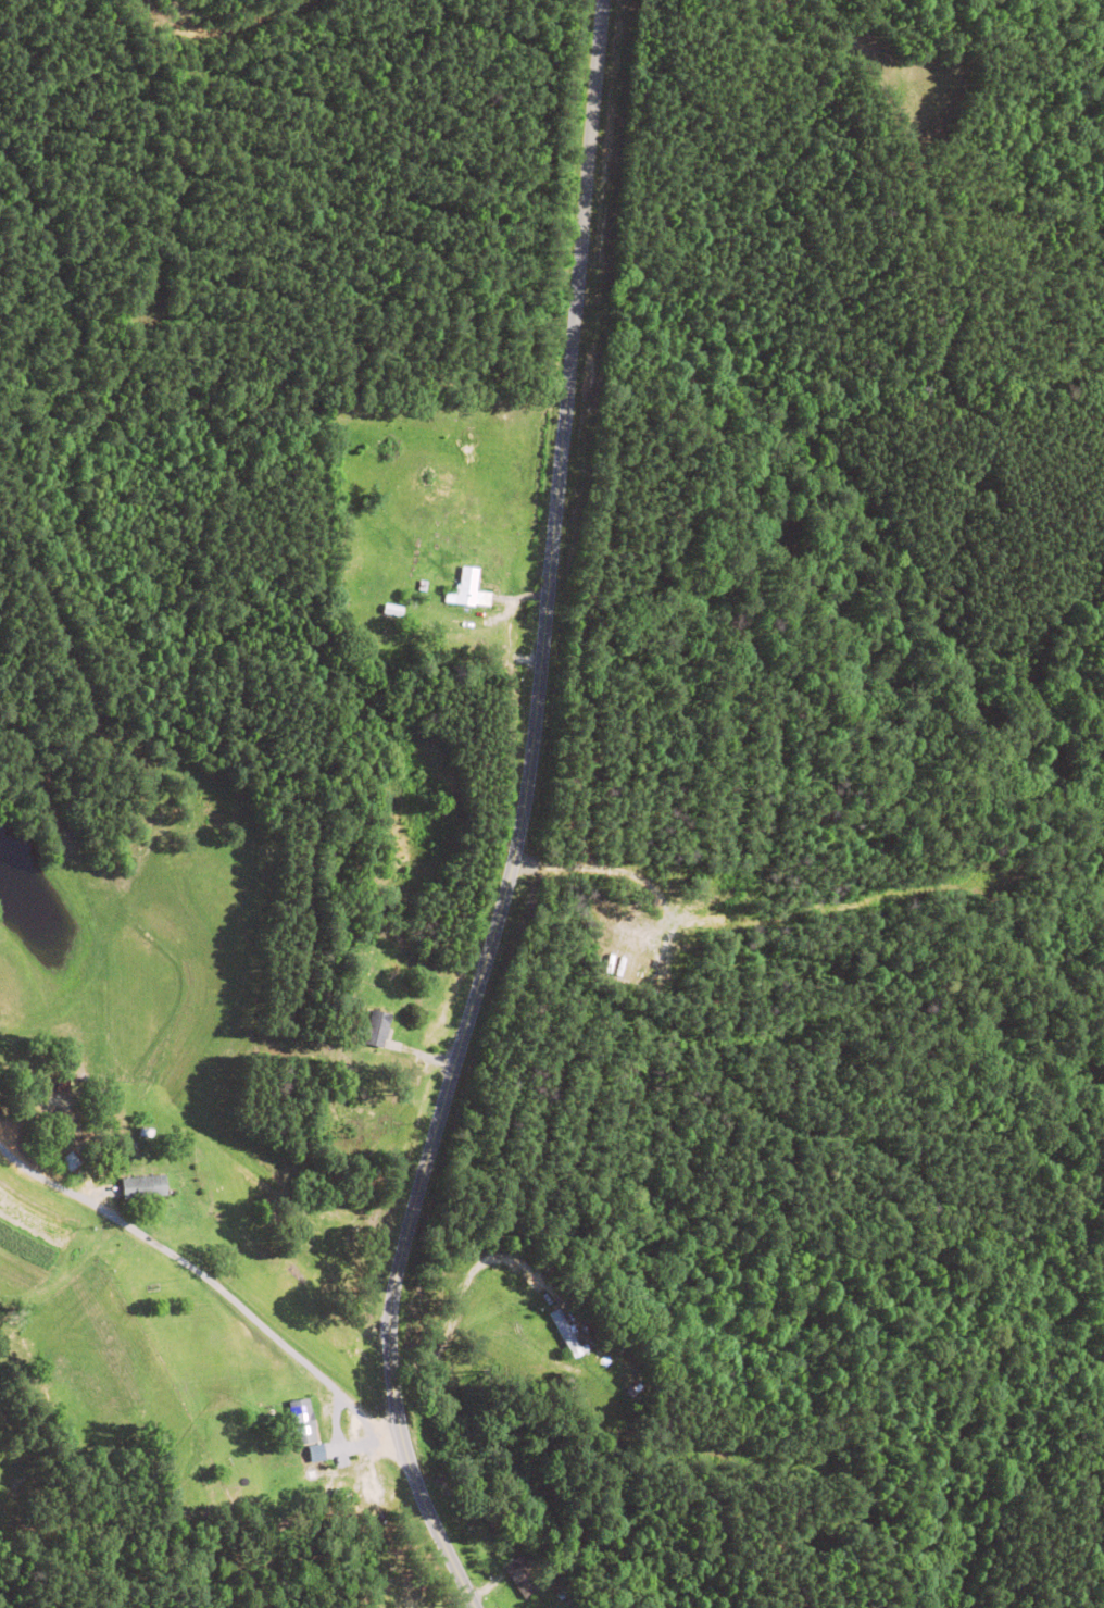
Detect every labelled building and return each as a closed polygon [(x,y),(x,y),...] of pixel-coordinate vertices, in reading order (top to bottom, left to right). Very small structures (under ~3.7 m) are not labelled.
[(384,1047),(389,1014),(369,1010),(363,1044),(384,1047)] [(61,1157),(67,1170),(78,1166),(73,1152),(61,1157)] [(167,1198),(166,1176),(118,1178),(119,1200),(167,1198)] [(573,1359),(582,1354),(556,1311),(547,1316),(573,1359)] [(317,1442),(309,1398),(290,1402),(297,1446),(317,1442)] [(505,1564),(519,1599),(547,1587),(533,1553),(505,1564)]
